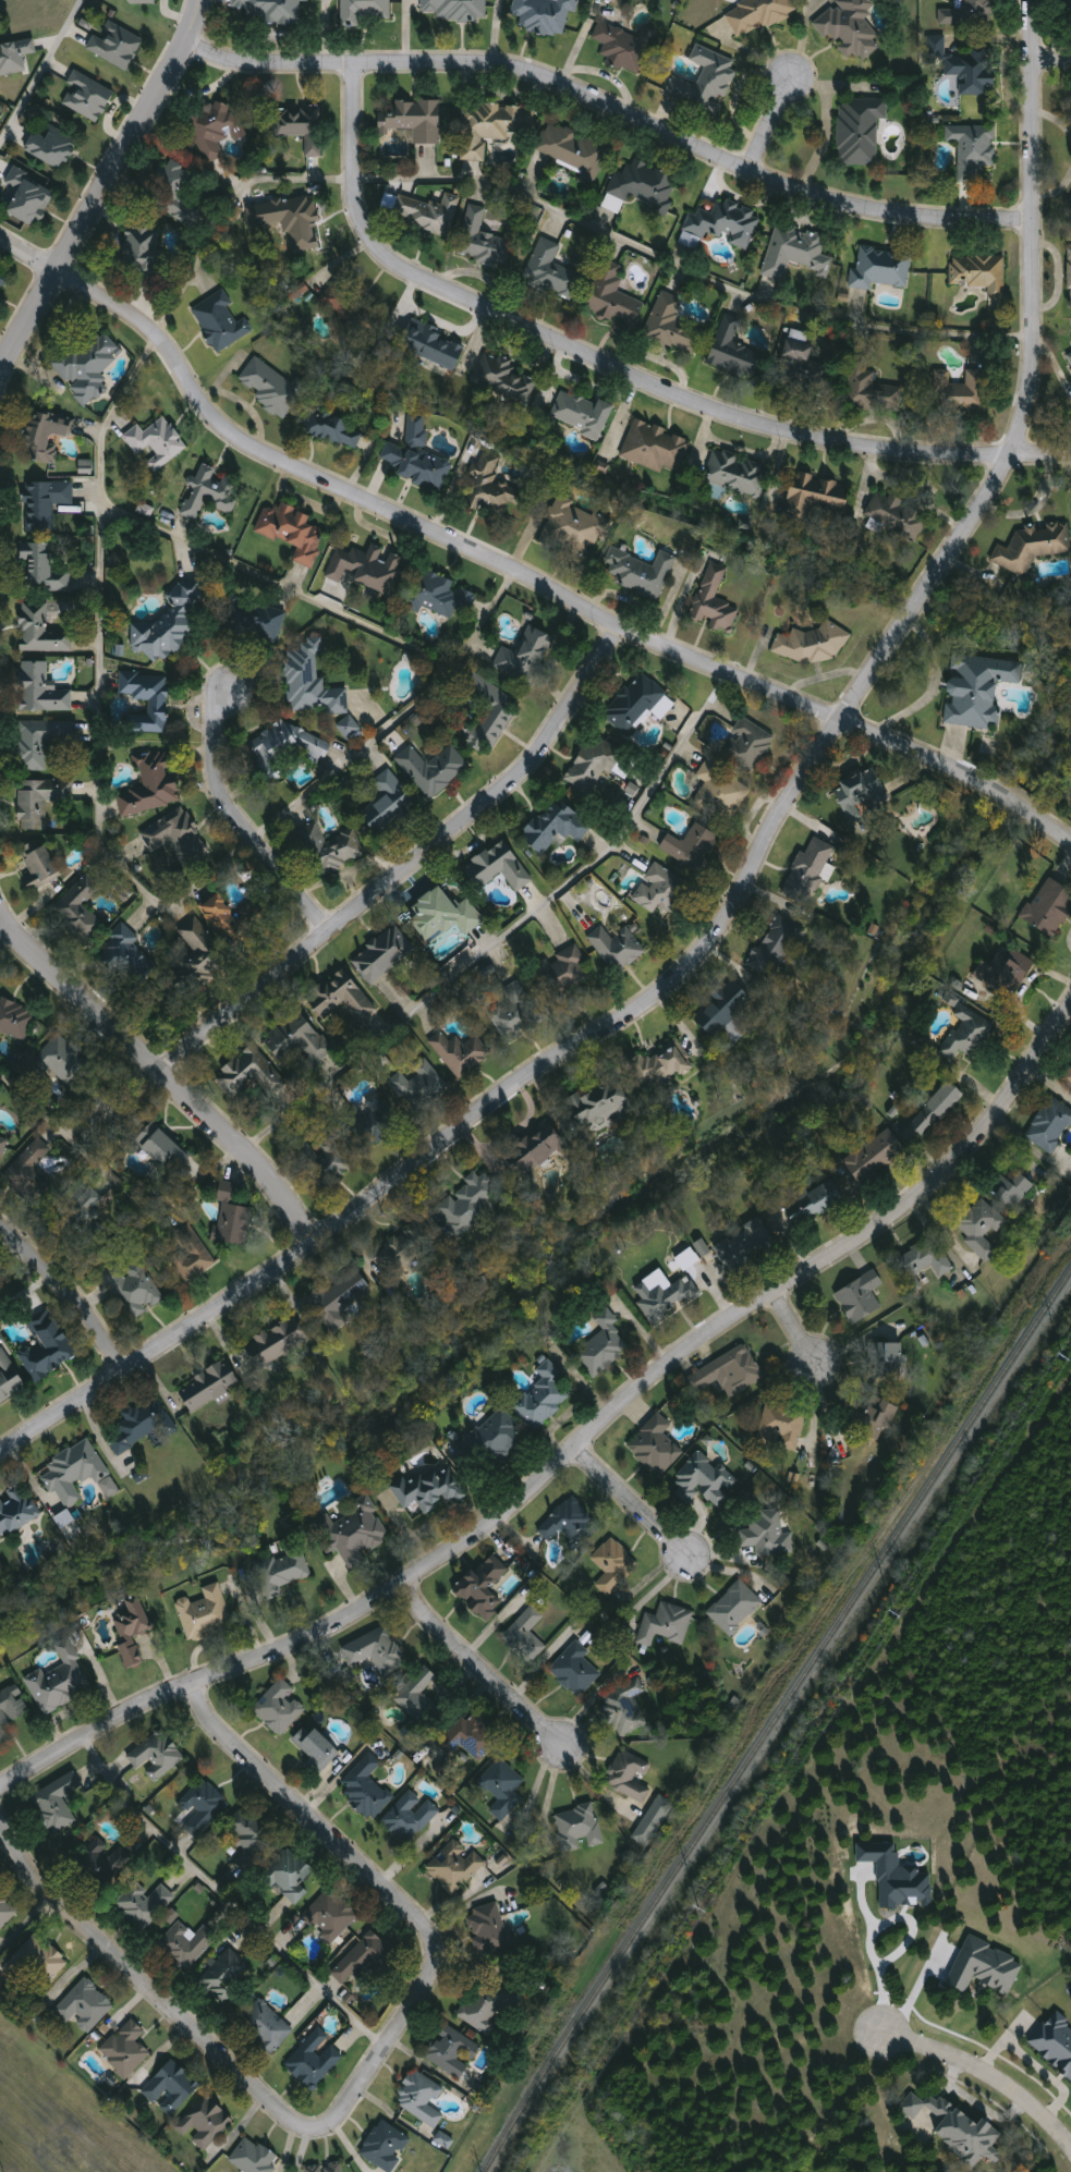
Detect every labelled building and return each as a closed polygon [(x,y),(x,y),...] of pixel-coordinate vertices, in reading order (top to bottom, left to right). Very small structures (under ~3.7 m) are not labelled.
[(232,8),(232,0),(309,0),(309,1),(301,1),(301,22),(247,21),(247,8),(232,8)] [(342,22),(342,0),(391,0),(391,22),(342,22)] [(422,12),(422,0),(486,0),(486,21),(437,20),(437,12),(422,12)] [(511,14),(521,16),(518,28),(563,37),(568,11),(575,12),(578,0),(514,0),(511,14)] [(725,12),(747,0),(791,0),(796,10),(739,39),(725,12)] [(813,23),(836,0),(869,0),(876,7),(864,17),(880,35),(875,41),(880,47),(865,61),(855,51),(848,59),(813,23)] [(957,11),(957,0),(993,0),(993,23),(944,24),(944,11),(957,11)] [(1058,20),(1058,0),(1070,0),(1070,20),(1058,20)] [(143,38),(109,21),(101,38),(93,34),(85,49),(127,70),(143,38)] [(640,76),(599,58),(605,45),(592,39),(600,21),(640,37),(644,26),(659,33),(640,76)] [(945,35),(926,35),(926,56),(945,56),(945,35)] [(34,39),(0,44),(0,75),(26,72),(23,54),(36,53),(34,39)] [(740,61),(721,117),(666,97),(673,73),(699,83),(705,66),(690,62),(696,45),(740,61)] [(960,94),(961,76),(946,75),(947,49),(996,51),(995,95),(960,94)] [(115,91),(74,69),(67,82),(76,87),(71,94),(68,92),(62,103),(98,123),(115,91)] [(185,118),(228,98),(245,135),(221,146),(226,156),(208,163),(185,118)] [(441,144),(414,144),(414,132),(387,132),(387,99),(441,100),(441,144)] [(878,120),(878,164),(839,164),(839,100),(888,99),(888,120),(878,120)] [(461,161),(463,105),(535,107),(534,134),(510,133),(510,141),(487,139),(486,162),(461,161)] [(324,157),(305,157),(305,136),(276,136),(276,108),(322,108),(324,157)] [(583,173),(536,151),(550,121),(611,148),(594,187),(580,181),(583,173)] [(959,181),(959,142),(947,142),(947,126),(995,126),(995,181),(959,181)] [(35,131),(47,137),(51,127),(78,139),(64,170),(25,151),(35,131)] [(679,176),(666,211),(625,196),(619,212),(604,206),(618,170),(626,173),(632,158),(679,176)] [(196,225),(151,211),(168,159),(196,168),(185,200),(202,206),(196,225)] [(14,188),(4,184),(13,167),(57,188),(38,227),(4,210),(14,188)] [(450,239),(398,225),(404,196),(441,206),(445,193),(460,197),(450,239)] [(321,227),(315,228),(321,249),(294,257),(284,221),(273,224),(268,206),(312,194),(321,227)] [(762,213),(750,251),(730,244),(687,230),(696,206),(715,212),(719,198),(762,213)] [(470,204),(488,209),(482,231),(521,243),(512,270),(455,254),(470,204)] [(776,223),(829,237),(825,254),(835,257),(830,272),(790,263),(786,281),(763,276),(776,223)] [(126,228),(162,227),(162,284),(126,284),(126,228)] [(555,264),(582,273),(573,298),(524,282),(539,236),(561,244),(555,264)] [(908,289),(874,283),(873,291),(852,288),(859,246),(913,254),(908,289)] [(989,298),(989,286),(951,286),(951,256),(1006,256),(1006,298),(989,298)] [(606,260),(628,270),(618,293),(644,304),(635,327),(586,306),(606,260)] [(10,277),(0,294),(0,271),(10,277)] [(319,302),(338,280),(381,315),(363,338),(319,302)] [(295,298),(309,290),(305,283),(291,291),(295,298)] [(255,331),(218,354),(191,309),(222,291),(240,320),(246,317),(255,331)] [(644,338),(661,292),(684,301),(674,325),(703,335),(695,356),(644,338)] [(734,342),(765,354),(755,380),(708,363),(725,317),(741,324),(734,342)] [(401,346),(414,319),(467,345),(454,371),(401,346)] [(811,335),(807,344),(817,347),(813,363),(837,369),(827,401),(775,386),(791,330),(811,335)] [(100,374),(110,391),(81,407),(54,362),(107,332),(119,353),(113,356),(118,364),(100,374)] [(485,355),(540,375),(530,405),(475,386),(485,355)] [(852,355),(868,355),(868,370),(878,370),(878,385),(902,386),(902,410),(851,408),(852,355)] [(285,419),(236,385),(256,356),(306,391),(285,419)] [(994,411),(937,411),(937,383),(967,383),(967,370),(994,370),(994,411)] [(600,441),(549,418),(563,387),(614,410),(600,441)] [(357,449),(305,431),(313,408),(365,426),(357,449)] [(23,459),(32,411),(75,419),(72,437),(53,434),(51,446),(58,447),(54,464),(23,459)] [(138,425),(144,432),(167,416),(190,448),(155,474),(147,462),(157,455),(150,446),(137,455),(123,436),(138,425)] [(443,492),(398,478),(401,466),(382,461),(388,442),(404,448),(414,417),(431,423),(423,452),(453,461),(443,492)] [(621,456),(635,418),(690,438),(677,476),(621,456)] [(502,457),(494,483),(528,493),(524,507),(504,501),(500,515),(465,503),(483,451),(502,457)] [(768,496),(709,489),(714,453),(771,460),(768,496)] [(197,522),(179,513),(204,464),(245,485),(231,514),(207,502),(197,522)] [(794,472),(854,484),(847,518),(787,507),(794,472)] [(25,533),(25,483),(74,483),(74,504),(54,504),(54,533),(25,533)] [(864,513),(871,517),(866,526),(875,531),(879,523),(916,542),(929,517),(889,495),(888,497),(876,491),(864,513)] [(256,532),(266,507),(277,511),(280,503),(317,517),(312,532),(325,537),(313,569),(293,561),(299,548),(256,532)] [(750,518),(740,518),(740,528),(750,528),(750,518)] [(1070,527),(1070,540),(1070,552),(1036,557),(1027,577),(990,562),(998,547),(1010,546),(1015,534),(1024,533),(1027,527),(1060,523),(1070,527)] [(53,542),(53,572),(71,572),(71,588),(31,589),(29,563),(21,563),(21,542),(53,542)] [(406,560),(393,595),(344,576),(341,584),(326,577),(339,545),(368,556),(373,544),(389,550),(388,552),(406,560)] [(656,566),(661,551),(676,557),(660,600),(605,581),(616,551),(656,566)] [(691,619),(710,563),(728,569),(717,598),(741,608),(732,633),(691,619)] [(418,568),(478,595),(470,614),(457,609),(452,619),(424,606),(421,613),(402,605),(418,568)] [(198,581),(212,639),(151,655),(150,650),(137,654),(131,623),(172,612),(167,588),(198,581)] [(227,594),(287,611),(278,642),(218,625),(227,594)] [(74,651),(22,651),(22,600),(48,600),(48,630),(74,630),(74,651)] [(777,633),(792,636),(794,626),(819,632),(821,622),(849,629),(839,668),(772,652),(777,633)] [(550,633),(547,640),(551,643),(536,684),(495,670),(502,649),(518,654),(527,625),(550,633)] [(290,710),(288,649),(304,648),(303,637),(324,636),(325,655),(318,655),(319,678),(326,676),(327,688),(348,688),(349,713),(328,715),(328,709),(290,710)] [(1024,662),(1022,683),(1001,681),(996,729),(946,724),(953,655),(1024,662)] [(73,711),(22,711),(22,661),(48,661),(48,688),(73,688),(73,711)] [(630,737),(604,716),(641,670),(667,692),(630,737)] [(168,734),(131,733),(131,713),(149,713),(150,701),(134,700),(134,695),(120,695),(121,673),(169,674),(168,734)] [(520,699),(489,753),(467,740),(488,705),(464,691),(475,673),(520,699)] [(718,752),(742,716),(776,737),(752,773),(718,752)] [(256,753),(273,717),(333,745),(326,761),(288,744),(278,764),(256,753)] [(340,723),(354,718),(360,731),(346,737),(340,723)] [(48,743),(48,771),(21,771),(21,721),(73,721),(73,743),(48,743)] [(567,779),(593,734),(623,752),(596,797),(567,779)] [(470,765),(430,800),(395,759),(412,744),(429,765),(451,744),(470,765)] [(182,804),(121,816),(117,794),(145,789),(138,757),(171,749),(182,804)] [(705,782),(697,778),(707,759),(753,785),(730,826),(693,805),(705,782)] [(417,803),(378,834),(362,814),(384,796),(373,781),(389,768),(417,803)] [(851,823),(833,788),(875,768),(890,798),(876,804),(874,798),(856,806),(862,818),(851,823)] [(48,801),(48,830),(19,830),(20,781),(72,781),(72,801),(48,801)] [(521,837),(559,795),(594,828),(576,845),(563,832),(541,855),(521,837)] [(151,851),(170,840),(185,866),(210,852),(183,806),(139,831),(151,851)] [(316,876),(299,829),(319,821),(326,841),(356,830),(366,857),(316,876)] [(659,850),(669,833),(684,843),(696,822),(722,838),(701,874),(659,850)] [(802,851),(806,852),(813,837),(837,849),(808,907),(780,894),(802,851)] [(63,877),(33,893),(27,882),(35,879),(21,851),(44,839),(63,877)] [(516,892),(504,873),(479,889),(465,866),(507,840),(533,881),(516,892)] [(632,900),(656,863),(694,887),(670,924),(632,900)] [(85,906),(106,926),(87,944),(52,911),(88,874),(102,887),(85,906)] [(1047,876),(1070,891),(1070,913),(1055,939),(1022,918),(1047,876)] [(412,920),(419,915),(413,906),(440,886),(458,907),(470,899),(486,920),(465,937),(457,926),(430,945),(412,920)] [(200,906),(220,892),(253,937),(233,951),(200,906)] [(751,966),(779,914),(807,929),(786,972),(779,968),(774,978),(751,966)] [(233,963),(191,997),(171,973),(195,954),(177,930),(196,915),(233,963)] [(98,955),(121,924),(143,938),(136,948),(157,962),(141,986),(98,955)] [(588,935),(604,926),(611,938),(630,926),(647,953),(613,975),(588,935)] [(414,959),(367,981),(353,952),(400,929),(414,959)] [(550,954),(580,945),(589,981),(560,989),(550,954)] [(1034,962),(1010,1002),(972,979),(984,961),(991,966),(1000,952),(1009,957),(1013,950),(1034,962)] [(346,967),(374,1008),(358,1018),(348,1003),(324,1020),(306,996),(346,967)] [(715,1038),(693,1017),(732,978),(753,999),(715,1038)] [(522,979),(544,1022),(504,1041),(489,1011),(510,1000),(504,989),(522,979)] [(3,1034),(0,1041),(0,997),(37,1011),(25,1042),(3,1034)] [(961,1051),(954,1061),(940,1052),(961,1021),(953,1015),(961,1004),(995,1026),(974,1059),(961,1051)] [(333,1053),(317,1065),(307,1053),(287,1069),(265,1039),(302,1011),(333,1053)] [(450,1044),(459,1037),(464,1046),(478,1036),(492,1057),(458,1081),(430,1040),(442,1033),(450,1044)] [(71,1087),(37,1059),(59,1034),(93,1062),(71,1087)] [(633,1069),(677,1044),(690,1067),(646,1091),(633,1069)] [(257,1078),(233,1098),(216,1077),(254,1045),(288,1083),(271,1096),(257,1078)] [(410,1082),(418,1075),(412,1066),(425,1057),(450,1089),(415,1115),(389,1082),(402,1072),(410,1082)] [(1061,1085),(1070,1070),(1070,1091),(1061,1085)] [(568,1102),(617,1076),(635,1112),(619,1121),(618,1118),(585,1135),(568,1102)] [(93,1125),(105,1113),(128,1134),(145,1116),(106,1080),(78,1111),(93,1125)] [(924,1139),(910,1126),(949,1082),(963,1094),(924,1139)] [(342,1115),(356,1106),(364,1115),(370,1111),(364,1103),(378,1094),(402,1127),(367,1151),(342,1115)] [(1050,1097),(1070,1109),(1070,1129),(1055,1156),(1025,1138),(1050,1097)] [(508,1151),(550,1124),(567,1149),(524,1176),(508,1151)] [(153,1137),(161,1128),(192,1158),(173,1176),(138,1144),(148,1134),(153,1137)] [(906,1150),(863,1185),(845,1164),(889,1128),(906,1150)] [(1,1166),(0,1165),(0,1136),(10,1139),(1,1166)] [(332,1137),(354,1164),(329,1185),(313,1164),(321,1157),(316,1149),(332,1137)] [(50,1150),(29,1171),(20,1161),(39,1140),(50,1150)] [(435,1207),(484,1170),(500,1192),(483,1205),(491,1217),(460,1240),(435,1207)] [(1011,1183),(1022,1173),(1035,1187),(1012,1210),(990,1188),(1003,1175),(1011,1183)] [(845,1201),(798,1230),(784,1207),(832,1179),(845,1201)] [(253,1208),(247,1246),(215,1242),(221,1201),(218,1201),(221,1181),(238,1184),(234,1205),(253,1208)] [(72,1188),(74,1239),(98,1238),(96,1187),(72,1188)] [(987,1261),(953,1227),(984,1198),(1007,1221),(987,1240),(998,1250),(987,1261)] [(714,1245),(762,1219),(778,1250),(730,1276),(714,1245)] [(435,1242),(393,1274),(376,1253),(418,1220),(435,1242)] [(217,1264),(187,1284),(169,1257),(198,1236),(217,1264)] [(915,1274),(921,1285),(908,1293),(891,1262),(937,1237),(954,1270),(939,1278),(933,1266),(915,1274)] [(166,1297),(135,1319),(111,1285),(142,1264),(166,1297)] [(345,1310),(330,1322),(314,1301),(356,1268),(373,1288),(357,1299),(364,1308),(352,1318),(345,1310)] [(883,1309),(852,1325),(836,1293),(877,1271),(885,1286),(874,1291),(883,1309)] [(665,1291),(689,1276),(701,1295),(654,1325),(633,1290),(655,1276),(665,1291)] [(634,1347),(595,1379),(574,1354),(605,1330),(594,1317),(604,1309),(634,1347)] [(54,1311),(78,1359),(35,1381),(20,1352),(38,1343),(28,1325),(54,1311)] [(261,1368),(247,1343),(295,1316),(308,1341),(261,1368)] [(684,1378),(747,1343),(766,1378),(730,1398),(720,1380),(694,1394),(684,1378)] [(873,1377),(873,1343),(905,1343),(905,1377),(873,1377)] [(28,1390),(0,1405),(0,1375),(0,1350),(5,1347),(28,1390)] [(512,1408),(543,1377),(536,1370),(547,1358),(564,1375),(558,1382),(572,1396),(536,1432),(512,1408)] [(191,1412),(179,1386),(229,1360),(241,1387),(191,1412)] [(127,1421),(123,1415),(155,1394),(179,1430),(165,1440),(159,1431),(119,1456),(106,1436),(127,1421)] [(863,1413),(871,1394),(900,1406),(885,1442),(845,1426),(852,1408),(863,1413)] [(798,1452),(775,1447),(775,1448),(757,1444),(767,1402),(807,1411),(798,1452)] [(528,1435),(490,1475),(461,1448),(500,1406),(528,1435)] [(626,1447),(659,1413),(672,1425),(665,1433),(685,1453),(660,1479),(626,1447)] [(111,1476),(98,1484),(94,1476),(76,1486),(84,1501),(64,1511),(40,1466),(92,1440),(111,1476)] [(740,1481),(730,1493),(731,1493),(719,1509),(701,1493),(691,1506),(674,1494),(680,1487),(673,1481),(699,1449),(740,1481)] [(450,1463),(465,1496),(425,1515),(418,1503),(403,1510),(393,1489),(450,1463)] [(120,1490),(110,1475),(98,1483),(108,1498),(120,1490)] [(42,1515),(0,1541),(0,1498),(24,1484),(42,1515)] [(601,1528),(577,1549),(562,1532),(549,1542),(537,1528),(574,1497),(601,1528)] [(346,1574),(320,1522),(331,1516),(334,1523),(372,1504),(389,1539),(363,1552),(368,1563),(346,1574)] [(54,1516),(59,1528),(74,1521),(69,1509),(54,1516)] [(759,1511),(781,1510),(783,1535),(792,1534),(793,1553),(757,1555),(756,1547),(741,1548),(740,1528),(760,1526),(759,1511)] [(641,1565),(610,1597),(597,1584),(607,1574),(592,1559),(612,1538),(641,1565)] [(306,1552),(311,1578),(279,1585),(281,1596),(257,1600),(251,1563),(306,1552)] [(483,1623),(455,1585),(496,1555),(509,1573),(491,1586),(507,1606),(483,1623)] [(707,1613),(741,1581),(765,1603),(731,1637),(707,1613)] [(191,1603),(206,1599),(203,1589),(221,1583),(234,1630),(190,1643),(177,1601),(190,1598),(191,1603)] [(154,1631),(135,1637),(145,1664),(129,1670),(120,1646),(124,1645),(115,1621),(131,1615),(125,1601),(141,1596),(154,1631)] [(694,1610),(686,1644),(657,1637),(655,1648),(637,1645),(645,1613),(658,1616),(661,1603),(694,1610)] [(532,1632),(547,1647),(530,1665),(501,1637),(533,1606),(545,1618),(532,1632)] [(352,1668),(343,1647),(390,1626),(407,1664),(382,1675),(374,1658),(352,1668)] [(47,1717),(25,1680),(42,1669),(47,1675),(65,1664),(56,1648),(68,1640),(95,1688),(47,1717)] [(549,1670),(577,1640),(591,1652),(585,1658),(603,1674),(579,1699),(549,1670)] [(457,1696),(424,1728),(393,1697),(425,1664),(457,1696)] [(281,1737),(253,1710),(282,1679),(295,1691),(288,1698),(304,1713),(281,1737)] [(649,1724),(621,1737),(601,1697),(641,1679),(647,1693),(636,1697),(649,1724)] [(11,1740),(0,1746),(0,1696),(19,1686),(32,1712),(4,1726),(11,1740)] [(439,1745),(471,1712),(500,1742),(479,1764),(463,1747),(452,1757),(439,1745)] [(313,1758),(293,1741),(309,1723),(341,1753),(318,1777),(306,1765),(313,1758)] [(127,1755),(165,1729),(186,1760),(154,1783),(143,1769),(139,1772),(127,1755)] [(370,1777),(394,1798),(373,1821),(338,1787),(370,1753),(382,1765),(370,1777)] [(645,1804),(604,1784),(619,1754),(649,1768),(643,1784),(652,1789),(645,1804)] [(525,1781),(515,1792),(522,1799),(509,1813),(478,1783),(501,1758),(525,1781)] [(33,1797),(75,1772),(84,1789),(68,1797),(81,1820),(54,1835),(33,1797)] [(181,1804),(203,1779),(231,1804),(198,1841),(184,1829),(195,1816),(181,1804)] [(381,1822),(412,1787),(426,1801),(427,1798),(440,1810),(409,1846),(381,1822)] [(649,1848),(633,1839),(658,1794),(674,1804),(649,1848)] [(595,1804),(604,1844),(588,1847),(587,1839),(579,1841),(581,1850),(563,1854),(555,1814),(595,1804)] [(258,1872),(236,1865),(242,1848),(229,1843),(240,1815),(275,1828),(258,1872)] [(427,1867),(458,1837),(485,1865),(453,1894),(427,1867)] [(101,1892),(74,1864),(100,1840),(112,1852),(121,1843),(136,1858),(101,1892)] [(878,1908),(897,1908),(897,1904),(922,1903),(922,1906),(931,1906),(930,1873),(914,1873),(914,1865),(897,1865),(897,1843),(856,1843),(856,1861),(878,1861),(878,1908)] [(314,1871),(302,1886),(309,1892),(296,1906),(263,1876),(288,1847),(314,1871)] [(177,1898),(145,1932),(114,1905),(134,1884),(149,1899),(162,1884),(177,1898)] [(303,1917),(331,1888),(362,1917),(333,1945),(303,1917)] [(20,1913),(0,1934),(0,1895),(20,1913)] [(466,1912),(499,1903),(512,1949),(479,1959),(466,1912)] [(206,1926),(219,1938),(187,1973),(158,1945),(181,1921),(196,1936),(206,1926)] [(334,1976),(374,1929),(391,1944),(352,1990),(334,1976)] [(69,1963),(35,2000),(2,1970),(37,1933),(69,1963)] [(946,1984),(966,1992),(971,1978),(1009,1994),(1022,1961),(989,1947),(990,1943),(967,1933),(946,1984)] [(253,1972),(219,2005),(197,1982),(231,1949),(253,1972)] [(485,2035),(459,2014),(489,1974),(515,1993),(485,2035)] [(54,2010),(88,1978),(115,2006),(87,2034),(74,2021),(70,2025),(54,2010)] [(238,2023),(260,1999),(294,2031),(271,2054),(238,2023)] [(1065,2026),(1070,2020),(1054,2008),(1026,2044),(1070,2078),(1070,2030),(1065,2026)] [(153,2054),(125,2079),(98,2051),(132,2018),(145,2033),(137,2039),(153,2054)] [(461,2078),(424,2058),(443,2024),(482,2046),(472,2063),(470,2062),(461,2078)] [(331,2045),(343,2057),(312,2090),(284,2064),(308,2039),(324,2053),(331,2045)] [(170,2118),(158,2104),(156,2106),(142,2090),(174,2059),(202,2087),(170,2118)] [(436,2130),(394,2100),(415,2069),(442,2088),(430,2106),(445,2115),(436,2130)] [(916,2085),(979,2125),(984,2119),(1005,2132),(995,2147),(1003,2153),(998,2163),(985,2155),(978,2164),(898,2112),(916,2085)] [(192,2139),(198,2134),(193,2127),(184,2136),(174,2126),(208,2094),(234,2121),(204,2151),(192,2139)] [(412,2138),(392,2171),(389,2171),(360,2155),(380,2120),(412,2138)] [(454,2139),(439,2130),(433,2140),(449,2149),(454,2139)] [(277,2168),(274,2171),(245,2171),(229,2161),(246,2135),(279,2156),(273,2165),(277,2168)] [(342,2163),(343,2171),(306,2171),(305,2168),(342,2163)]
